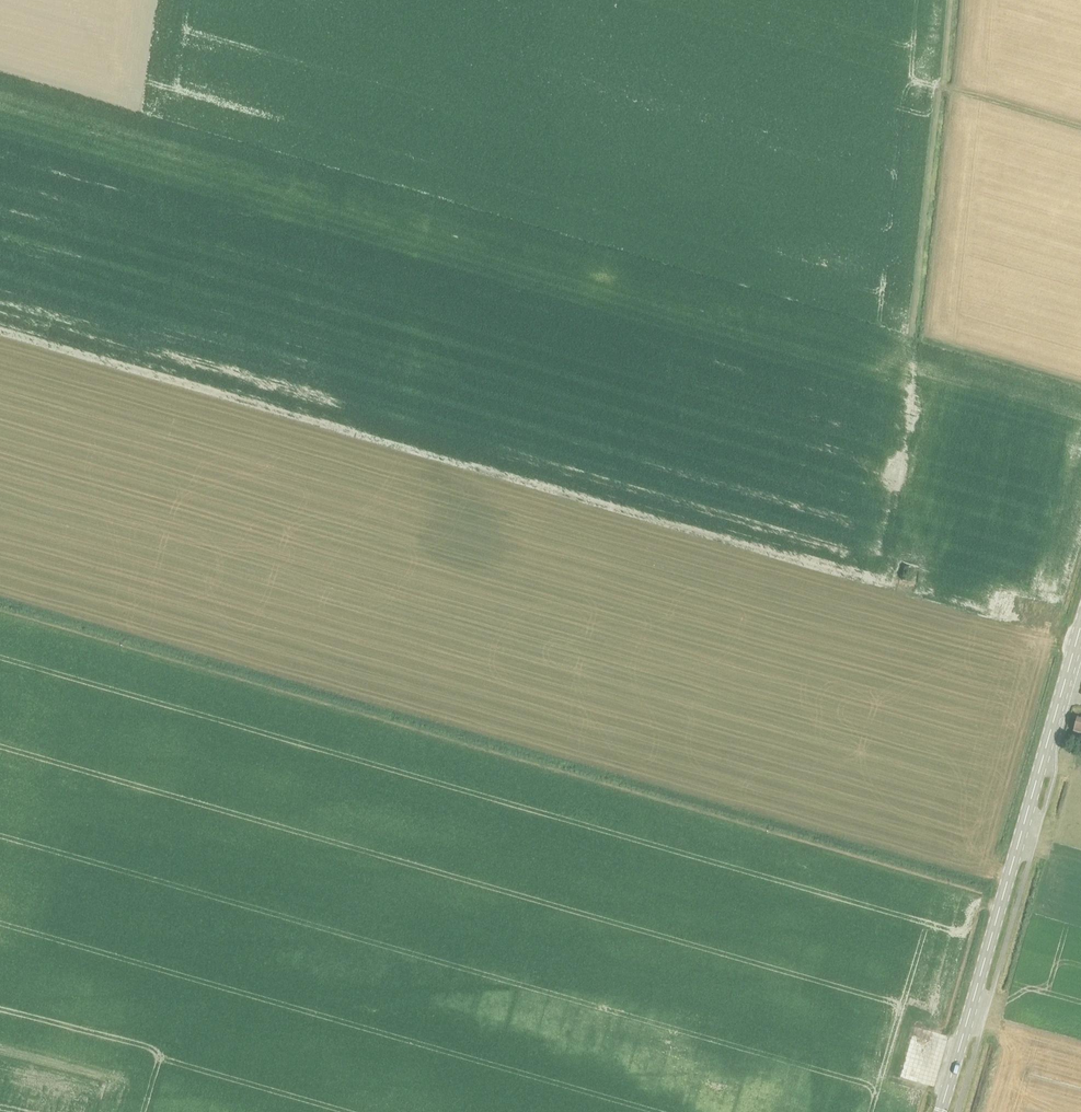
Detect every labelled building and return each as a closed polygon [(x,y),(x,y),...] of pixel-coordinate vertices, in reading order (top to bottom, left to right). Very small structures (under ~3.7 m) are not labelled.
[(905,568),(903,581),(911,583),(914,570),(905,568)]
